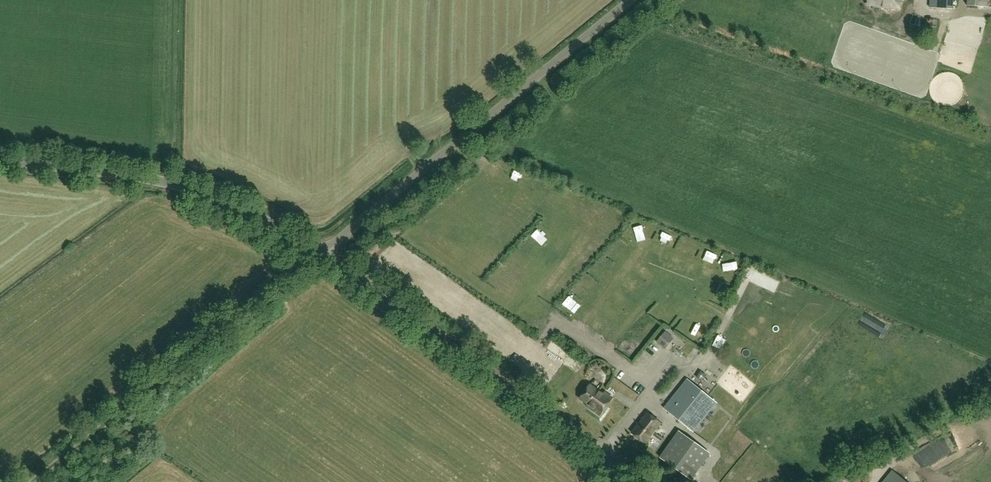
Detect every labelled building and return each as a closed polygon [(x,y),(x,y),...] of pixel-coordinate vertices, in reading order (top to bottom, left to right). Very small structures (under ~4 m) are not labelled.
[(868,6),(901,9),(902,0),(868,0),(868,6)] [(669,253),(671,247),(658,243),(655,249),(669,253)] [(673,257),(682,261),(686,253),(677,248),(673,257)] [(691,259),(690,269),(702,270),(703,260),(691,259)] [(636,270),(644,274),(649,265),(641,261),(636,270)] [(722,282),(731,286),(734,277),(726,274),(722,282)] [(625,282),(631,291),(638,286),(631,277),(625,282)] [(614,298),(620,303),(625,296),(619,291),(614,298)] [(615,303),(608,311),(617,320),(624,312),(615,303)] [(704,318),(710,321),(716,312),(711,308),(704,318)] [(650,317),(643,325),(653,334),(660,325),(650,317)] [(674,339),(665,332),(657,342),(667,349),(674,339)] [(631,347),(642,351),(645,341),(634,337),(631,347)] [(711,361),(717,352),(711,348),(704,357),(711,361)] [(721,383),(743,402),(756,386),(734,368),(721,383)] [(626,379),(632,377),(629,370),(623,372),(626,379)] [(695,433),(717,404),(688,380),(665,409),(695,433)] [(605,391),(604,394),(591,385),(580,399),(590,406),(589,408),(600,416),(614,397),(605,391)] [(646,444),(661,425),(647,414),(632,433),(646,444)] [(710,454),(680,432),(662,457),(691,479),(710,454)] [(950,454),(966,447),(960,433),(944,440),(950,454)] [(660,448),(662,443),(655,439),(653,444),(660,448)] [(918,458),(928,455),(927,450),(916,453),(918,458)] [(892,471),(883,481),(905,481),(892,471)] [(846,472),(831,481),(852,481),(846,472)]
